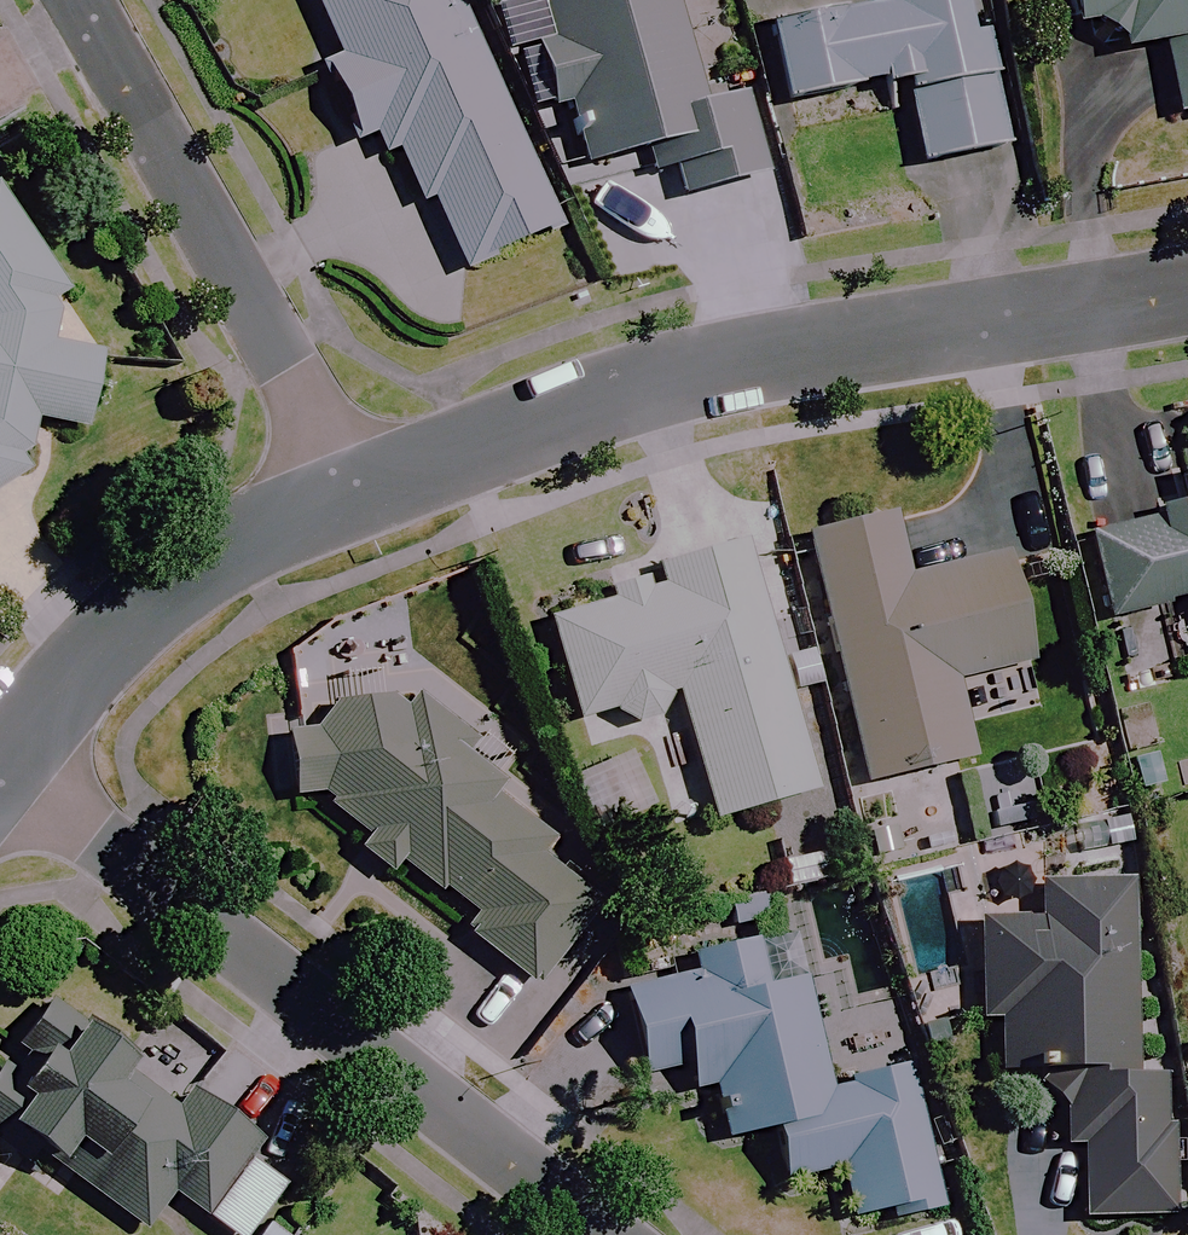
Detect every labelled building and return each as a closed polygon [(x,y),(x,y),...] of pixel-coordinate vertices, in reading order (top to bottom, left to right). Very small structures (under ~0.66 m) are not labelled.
[(342,146),(363,137),(372,158),(386,152),(408,202),(417,198),(449,271),(555,226),(458,0),(303,0),(329,58),(308,67),(342,146)] [(537,4),(546,38),(520,45),(537,110),(556,105),(573,168),(699,135),(663,0),(632,9),(629,0),(551,0),(537,4)] [(881,8),(761,28),(774,104),(897,83),(911,165),(998,150),(972,0),(880,0),(881,8)] [(1061,29),(1098,22),(1103,54),(1151,45),(1163,114),(1187,109),(1187,0),(1055,0),(1061,29)] [(20,473),(31,413),(78,422),(91,352),(48,344),(57,290),(27,242),(0,198),(0,485),(20,473)] [(1170,478),(1178,515),(1076,538),(1094,620),(1180,601),(1187,639),(1187,474),(1170,478)] [(902,580),(887,517),(796,539),(854,784),(963,759),(945,684),(1019,666),(994,559),(902,580)] [(805,791),(729,539),(606,576),(613,600),(539,622),(569,721),(610,709),(614,725),(671,708),(705,821),(805,791)] [(523,999),(588,900),(585,899),(531,856),(540,837),(496,805),(501,790),(452,752),(463,735),(395,698),(302,708),(305,726),(268,732),(279,808),(314,802),(315,814),(350,837),(338,854),(380,881),(388,868),(462,918),(443,946),(523,999)] [(1128,1079),(1123,884),(1067,886),(1067,903),(1032,904),(1033,937),(1019,937),(1018,917),(974,918),(978,1079),(1041,1078),(1043,1146),(1072,1145),(1074,1206),(1158,1204),(1154,1079),(1128,1079)] [(757,981),(745,932),(673,950),(679,976),(613,993),(634,1077),(695,1062),(715,1141),(757,1131),(774,1201),(800,1195),(796,1177),(829,1169),(843,1223),(931,1201),(894,1048),(814,1067),(791,973),(757,981)] [(78,1195),(134,1234),(139,1234),(166,1197),(220,1234),(242,1234),(277,1185),(242,1160),(253,1143),(175,1088),(161,1108),(116,1077),(130,1057),(42,994),(0,1054),(0,1162),(49,1197),(60,1183),(78,1195)]
